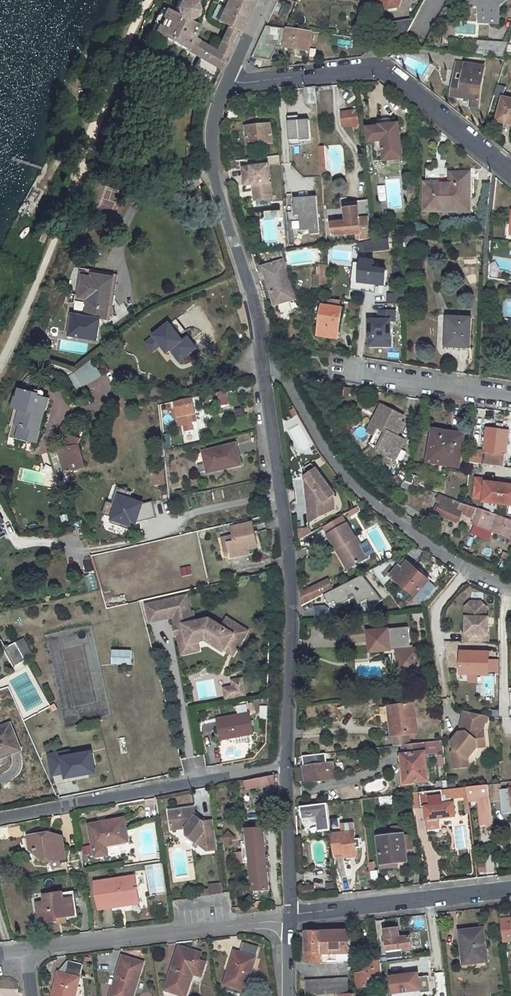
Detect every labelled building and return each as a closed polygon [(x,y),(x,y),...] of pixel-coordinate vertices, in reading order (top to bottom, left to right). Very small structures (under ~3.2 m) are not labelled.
[(184,21),(191,18),(195,11),(192,3),(186,0),(185,0),(178,2),(174,9),(164,4),(151,32),(171,42),(221,70),(232,48),(227,46),(235,30),(239,32),(254,0),(227,0),(217,22),(228,27),(222,41),(221,40),(215,52),(191,38),(196,28),(184,21)] [(378,2),(386,1),(388,9),(398,7),(397,0),(377,0),(378,2)] [(469,6),(480,7),(488,7),(487,23),(498,24),(500,7),(503,4),(503,0),(470,0),(469,6)] [(284,7),(279,18),(285,20),(290,10),(284,7)] [(480,7),(479,22),(487,23),(488,7),(480,7)] [(394,22),(386,43),(402,45),(415,20),(394,22)] [(267,26),(252,57),(270,61),(285,28),(267,26)] [(287,29),(285,48),(308,51),(311,32),(287,29)] [(508,43),(452,39),(450,52),(503,60),(505,52),(508,43)] [(198,60),(195,66),(213,75),(216,69),(198,60)] [(457,63),(455,79),(463,80),(465,64),(457,63)] [(455,79),(453,95),(471,98),(480,99),(484,67),(465,64),(463,80),(455,79)] [(315,88),(305,89),(307,104),(316,103),(315,88)] [(498,122),(510,125),(510,100),(503,98),(498,122)] [(227,110),(225,120),(231,120),(239,120),(241,111),(227,110)] [(351,112),(342,113),(343,126),(352,125),(351,112)] [(309,121),(287,123),(289,140),(311,137),(309,121)] [(389,126),(367,128),(369,143),(372,142),(374,162),(403,159),(398,124),(389,125),(389,126)] [(270,125),(245,128),(248,146),(272,143),(270,125)] [(311,137),(299,139),(300,146),(311,145),(311,137)] [(293,153),(292,151),(298,150),(298,147),(300,146),(299,139),(284,141),(286,154),(293,153)] [(254,200),(272,199),(269,165),(243,167),(244,184),(252,184),(254,200)] [(426,184),(426,210),(469,211),(470,174),(458,174),(458,185),(452,185),(426,184)] [(334,191),(346,189),(343,177),(331,180),(334,191)] [(105,189),(100,212),(114,215),(119,191),(105,189)] [(368,200),(344,203),(345,213),(370,211),(368,200)] [(305,233),(298,234),(299,242),(306,241),(305,233)] [(420,238),(407,240),(407,249),(421,247),(420,238)] [(388,240),(360,243),(361,251),(389,247),(388,240)] [(282,251),(263,253),(266,265),(265,265),(269,281),(266,282),(274,307),(296,300),(282,251)] [(362,266),(360,283),(368,283),(367,291),(375,292),(376,285),(385,285),(386,275),(386,272),(376,271),(377,267),(373,267),(374,262),(362,261),(362,266)] [(317,265),(317,276),(326,277),(327,266),(317,265)] [(355,265),(352,282),(360,283),(362,266),(355,265)] [(84,273),(79,300),(89,301),(86,320),(105,323),(109,297),(113,298),(116,278),(84,273)] [(315,276),(314,287),(326,288),(326,277),(315,276)] [(403,296),(394,296),(395,305),(402,305),(403,305),(403,296)] [(342,308),(339,308),(340,300),(324,299),(319,335),(338,339),(342,308)] [(82,300),(81,319),(86,320),(89,301),(82,300)] [(402,305),(395,305),(389,305),(389,314),(402,314),(402,305)] [(448,318),(447,336),(449,336),(448,347),(469,348),(470,319),(448,318)] [(37,360),(35,363),(67,374),(68,371),(37,360)] [(90,361),(74,373),(86,387),(101,375),(90,361)] [(42,419),(38,419),(39,414),(43,415),(45,410),(48,399),(38,396),(42,382),(31,375),(25,382),(21,390),(19,399),(17,398),(9,427),(11,427),(7,444),(24,448),(26,439),(37,441),(42,419)] [(251,385),(237,388),(239,395),(252,392),(251,385)] [(219,407),(228,403),(223,390),(214,394),(219,407)] [(192,398),(174,402),(175,408),(193,404),(192,398)] [(193,404),(175,408),(179,427),(184,426),(185,432),(194,431),(192,423),(196,422),(193,404)] [(403,440),(395,436),(399,428),(398,428),(396,427),(399,421),(402,416),(382,406),(372,424),(379,427),(371,444),(381,449),(379,452),(393,459),(403,440)] [(508,430),(502,429),(502,423),(496,422),(495,428),(486,427),(483,451),(470,449),(469,462),(482,464),(495,466),(497,453),(505,454),(508,430)] [(168,434),(163,435),(164,442),(171,441),(170,434),(171,434),(171,432),(168,432),(168,434)] [(433,434),(428,462),(457,466),(462,435),(443,432),(442,436),(433,434)] [(236,444),(203,452),(208,472),(218,469),(218,470),(240,465),(236,444)] [(77,446),(59,451),(65,472),(83,467),(77,446)] [(58,449),(48,452),(55,475),(65,472),(59,451),(58,449)] [(303,481),(309,523),(327,512),(326,510),(325,501),(330,497),(333,495),(309,464),(301,469),(302,475),(304,477),(303,477),(305,480),(303,481)] [(500,504),(502,483),(496,483),(485,481),(485,478),(475,477),(472,497),(482,498),(482,501),(500,504)] [(403,481),(400,488),(412,493),(415,486),(403,481)] [(509,484),(502,483),(500,504),(510,505),(510,484),(509,484)] [(390,493),(385,499),(392,504),(403,510),(406,503),(390,493)] [(442,502),(437,514),(456,522),(462,513),(473,518),(476,509),(463,505),(463,503),(439,494),(437,499),(442,502)] [(488,512),(479,509),(474,524),(482,527),(486,528),(510,537),(510,519),(488,512)] [(124,538),(122,526),(124,526),(123,521),(120,521),(120,518),(111,520),(109,513),(95,517),(100,543),(124,538)] [(247,553),(246,549),(257,547),(252,523),(231,528),(233,535),(222,538),(226,557),(231,556),(232,557),(247,553)] [(346,525),(328,535),(347,568),(366,557),(354,537),(353,538),(346,525)] [(309,528),(297,528),(297,536),(309,537),(309,528)] [(235,571),(246,569),(244,558),(233,560),(235,571)] [(395,558),(373,569),(385,584),(392,576),(416,596),(428,581),(411,566),(411,565),(405,560),(401,564),(395,558)] [(190,567),(181,569),(182,577),(192,574),(190,567)] [(251,568),(242,570),(243,578),(253,576),(251,568)] [(364,575),(323,595),(330,609),(353,597),(357,604),(368,599),(371,605),(377,602),(364,575)] [(328,580),(302,593),(303,602),(331,587),(328,580)] [(428,581),(416,596),(422,601),(434,586),(428,581)] [(384,608),(393,602),(388,595),(379,602),(384,608)] [(237,649),(248,631),(227,618),(222,626),(209,619),(195,622),(193,612),(190,612),(187,596),(146,605),(150,622),(173,617),(176,626),(176,627),(179,626),(181,633),(177,634),(180,646),(197,642),(206,640),(223,651),(228,643),(237,649)] [(485,607),(480,602),(469,602),(464,607),(464,623),(465,623),(465,617),(468,617),(468,607),(485,607)] [(329,618),(328,606),(313,607),(314,619),(329,618)] [(463,633),(463,642),(487,643),(488,618),(485,617),(485,607),(468,607),(468,617),(465,617),(465,623),(465,634),(463,633)] [(408,627),(366,631),(368,652),(383,651),(382,644),(395,643),(396,650),(398,674),(419,672),(417,648),(412,648),(412,645),(409,645),(408,627)] [(199,650),(197,642),(180,646),(182,654),(199,650)] [(447,651),(457,651),(457,642),(447,642),(447,651)] [(15,643),(6,648),(16,666),(25,661),(15,643)] [(232,656),(237,649),(228,643),(223,651),(232,656)] [(395,643),(382,644),(383,651),(396,650),(395,643)] [(131,665),(131,650),(110,650),(110,665),(131,665)] [(461,652),(460,673),(488,674),(498,675),(498,663),(488,662),(488,653),(461,652)] [(237,691),(236,686),(244,684),(243,678),(232,681),(233,686),(224,688),(225,693),(237,691)] [(246,696),(244,684),(236,686),(237,691),(225,693),(226,699),(246,696)] [(245,704),(234,706),(236,714),(247,712),(245,704)] [(413,704),(392,706),(394,718),(389,719),(391,736),(393,736),(394,746),(401,745),(409,744),(408,734),(416,733),(413,704)] [(486,722),(487,716),(463,711),(459,727),(463,728),(463,732),(458,732),(450,742),(450,745),(454,748),(451,751),(452,768),(467,766),(467,759),(476,747),(476,741),(484,740),(483,728),(484,722),(486,722)] [(249,714),(217,720),(221,740),(253,734),(249,714)] [(0,729),(0,758),(20,750),(10,725),(0,729)] [(409,744),(401,745),(402,754),(401,754),(404,783),(406,783),(407,786),(414,785),(414,782),(427,780),(424,755),(443,753),(442,740),(409,744)] [(52,783),(96,776),(91,749),(47,756),(52,783)] [(324,764),(304,766),(306,782),(329,779),(329,778),(334,777),(333,763),(327,763),(327,761),(323,761),(324,764)] [(270,776),(244,781),(245,789),(274,785),(274,775),(270,776)] [(487,784),(465,787),(467,796),(467,799),(478,797),(478,801),(479,812),(490,810),(487,784)] [(351,797),(350,795),(355,795),(355,787),(349,788),(349,785),(340,787),(341,799),(351,797)] [(498,785),(490,786),(492,801),(500,800),(498,785)] [(465,787),(444,789),(445,796),(449,799),(467,796),(465,787)] [(441,790),(420,792),(421,807),(425,806),(426,812),(454,809),(453,803),(443,804),(441,790)] [(420,791),(411,793),(413,808),(421,807),(420,792),(420,791)] [(396,794),(378,796),(379,805),(397,803),(396,794)] [(327,803),(300,806),(301,817),(310,815),(312,815),(318,819),(318,824),(319,831),(321,831),(330,830),(327,803)] [(187,835),(202,847),(207,846),(208,851),(218,850),(214,820),(204,822),(195,815),(194,807),(170,810),(172,830),(186,828),(187,835)] [(454,809),(426,812),(429,829),(437,828),(435,818),(455,815),(454,809)] [(490,810),(479,812),(481,825),(492,823),(490,810)] [(312,815),(310,815),(310,817),(311,820),(312,821),(315,823),(318,824),(318,819),(312,815)] [(107,855),(106,846),(128,842),(124,819),(89,826),(95,858),(107,855)] [(264,829),(246,830),(247,842),(242,843),(244,863),(250,862),(253,892),(269,891),(264,829)] [(228,831),(220,838),(227,845),(235,838),(228,831)] [(353,831),(330,833),(330,834),(332,854),(342,854),(343,861),(356,859),(353,831)] [(47,833),(28,836),(30,850),(38,849),(39,858),(45,857),(46,862),(65,859),(62,837),(48,839),(47,833)] [(398,867),(397,860),(406,859),(403,835),(391,836),(378,838),(381,869),(398,867)] [(369,872),(370,882),(378,881),(376,871),(369,872)] [(135,877),(96,883),(99,906),(116,904),(116,907),(139,903),(135,877)] [(313,886),(303,887),(304,895),(313,894),(313,886)] [(72,891),(63,892),(64,900),(73,898),(72,891)] [(58,921),(58,918),(75,915),(73,898),(64,900),(63,892),(44,895),(45,902),(37,903),(39,923),(58,921)] [(500,920),(502,941),(510,940),(510,919),(509,919),(500,920)] [(396,929),(385,931),(388,952),(396,951),(396,958),(412,956),(410,937),(398,938),(396,929)] [(483,929),(459,932),(461,948),(464,948),(466,965),(475,963),(487,962),(483,929)] [(320,960),(320,951),(352,950),(350,931),(304,932),(305,963),(320,963),(320,960)] [(244,943),(241,953),(234,951),(224,984),(245,991),(258,947),(244,943)] [(164,990),(183,995),(185,995),(192,974),(201,977),(205,963),(197,961),(191,959),(193,952),(178,947),(164,990)] [(352,950),(320,951),(320,960),(353,959),(352,950)] [(191,959),(197,961),(200,954),(193,952),(191,959)] [(110,995),(133,995),(143,963),(122,956),(110,995)] [(364,973),(354,974),(355,987),(381,983),(379,960),(363,962),(364,973)] [(52,995),(75,995),(83,965),(68,961),(64,972),(60,971),(60,973),(59,973),(52,995)] [(417,962),(405,963),(407,977),(408,989),(420,988),(417,962)] [(403,978),(391,979),(392,990),(405,989),(403,978)] [(345,979),(304,981),(305,995),(338,994),(346,994),(345,979)]
